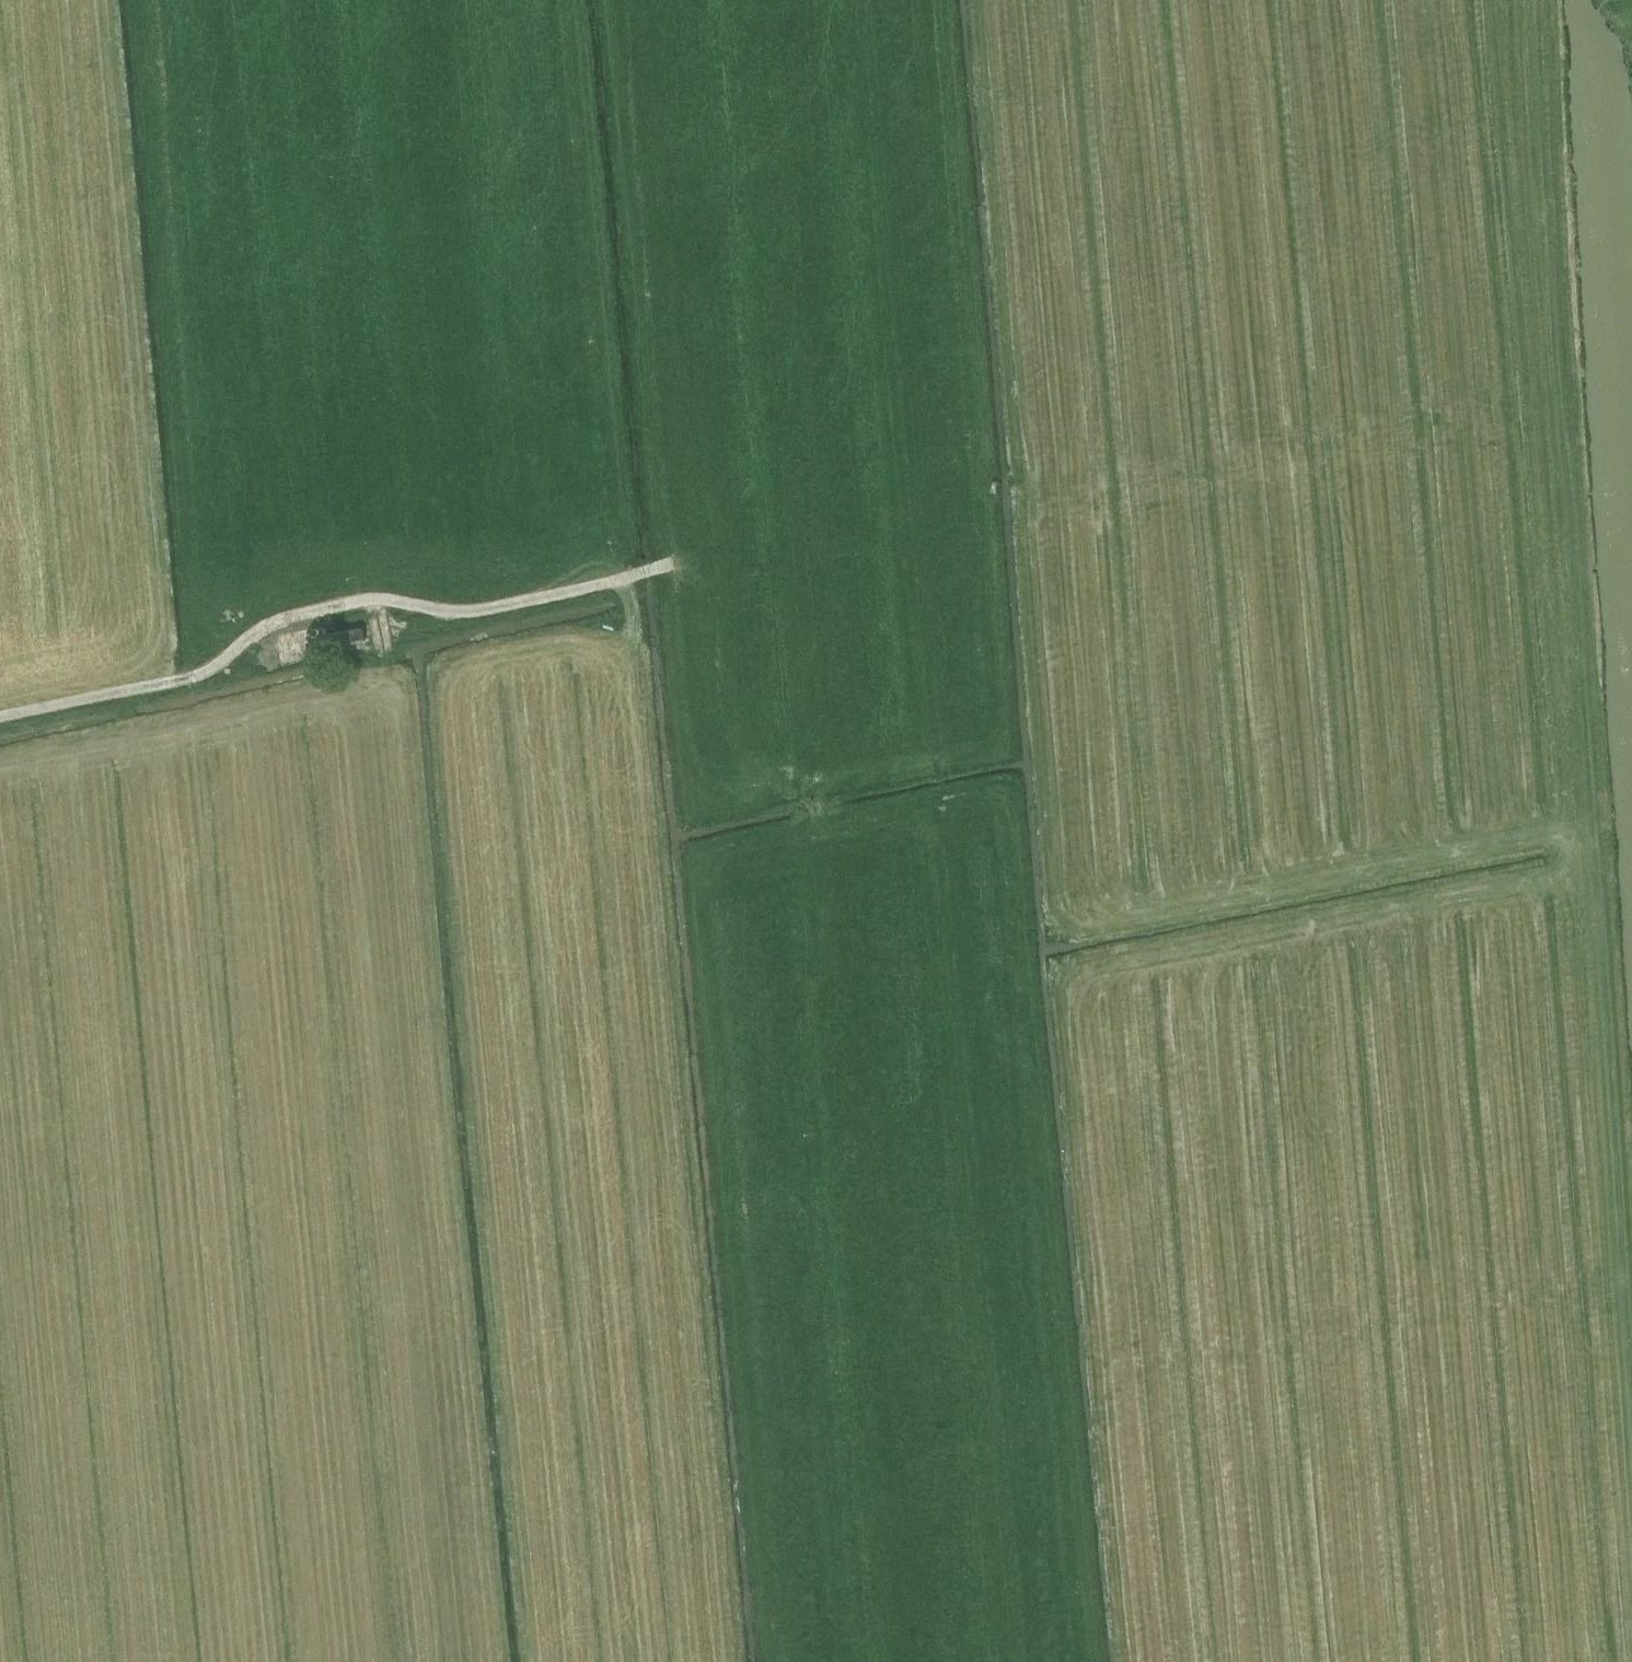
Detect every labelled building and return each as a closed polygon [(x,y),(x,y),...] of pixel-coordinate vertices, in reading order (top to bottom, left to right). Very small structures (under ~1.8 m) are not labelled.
[(326,632),(329,651),(365,644),(361,624),(326,632)]
